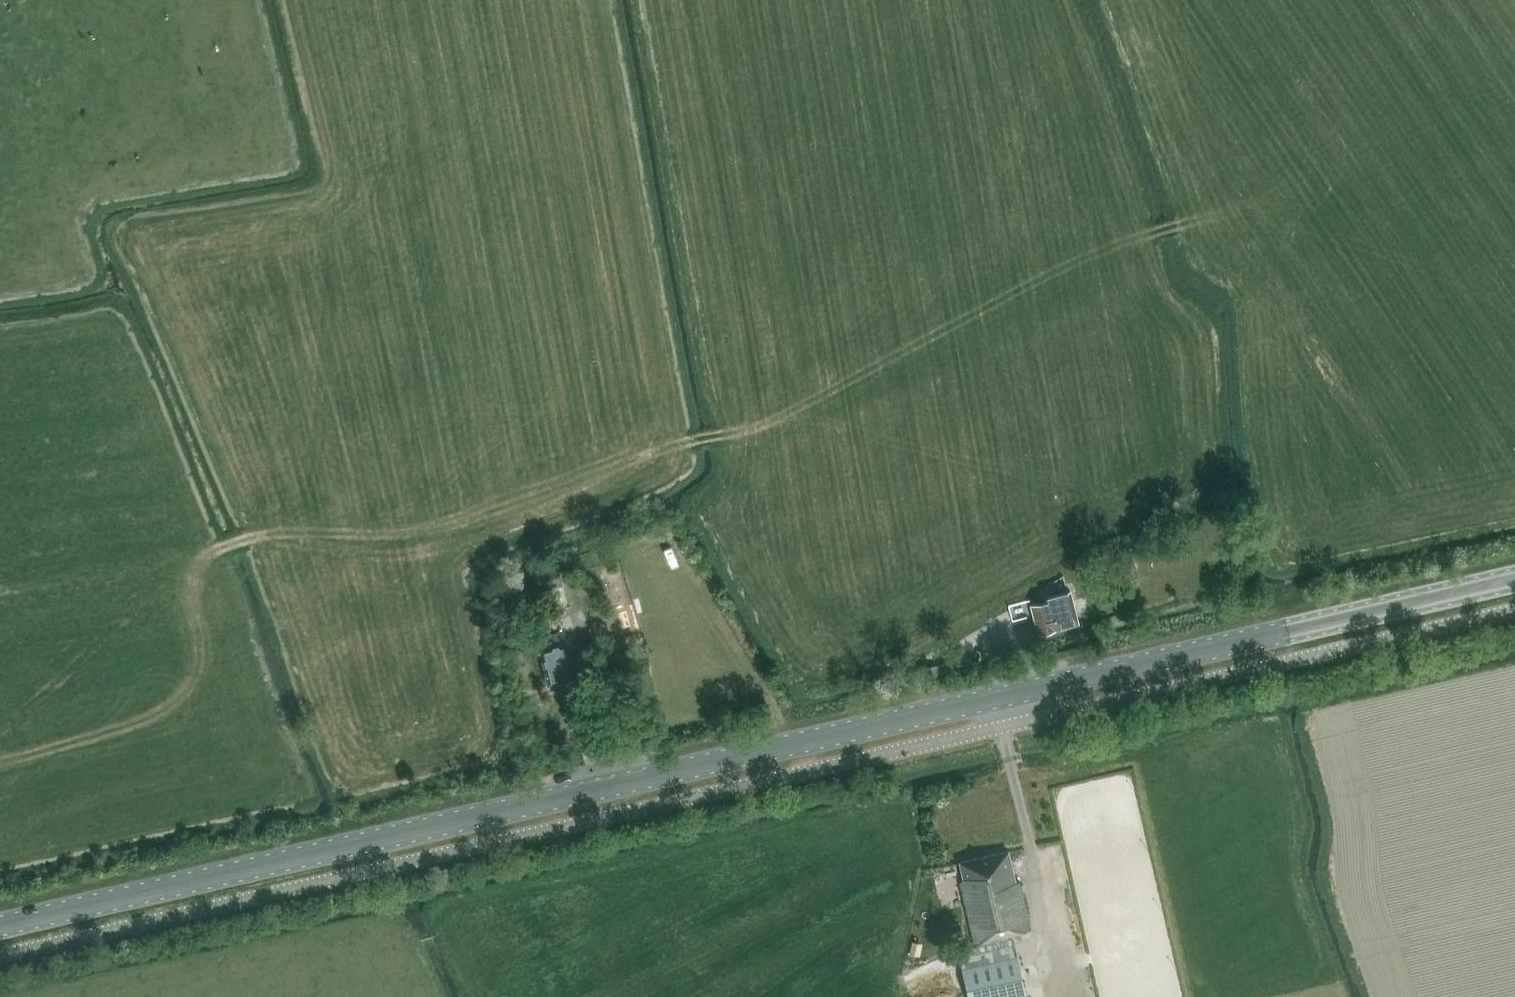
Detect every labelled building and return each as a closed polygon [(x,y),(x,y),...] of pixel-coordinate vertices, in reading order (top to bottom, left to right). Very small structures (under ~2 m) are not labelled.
[(541,591),(564,584),(558,563),(534,569),(541,591)] [(1056,629),(1078,623),(1071,592),(1047,597),(1048,601),(1032,606),(1030,596),(1028,596),(1023,601),(1010,610),(1012,620),(1034,614),(1039,633),(1056,628),(1056,629)] [(548,685),(575,679),(566,640),(564,632),(550,635),(546,620),(535,622),(539,642),(541,641),(542,646),(539,646),(548,685)] [(962,968),(969,996),(1021,996),(1019,988),(1012,956),(1017,955),(1012,934),(1031,930),(1020,881),(1016,882),(1008,851),(960,862),(964,880),(960,881),(975,946),(958,950),(962,968)]
